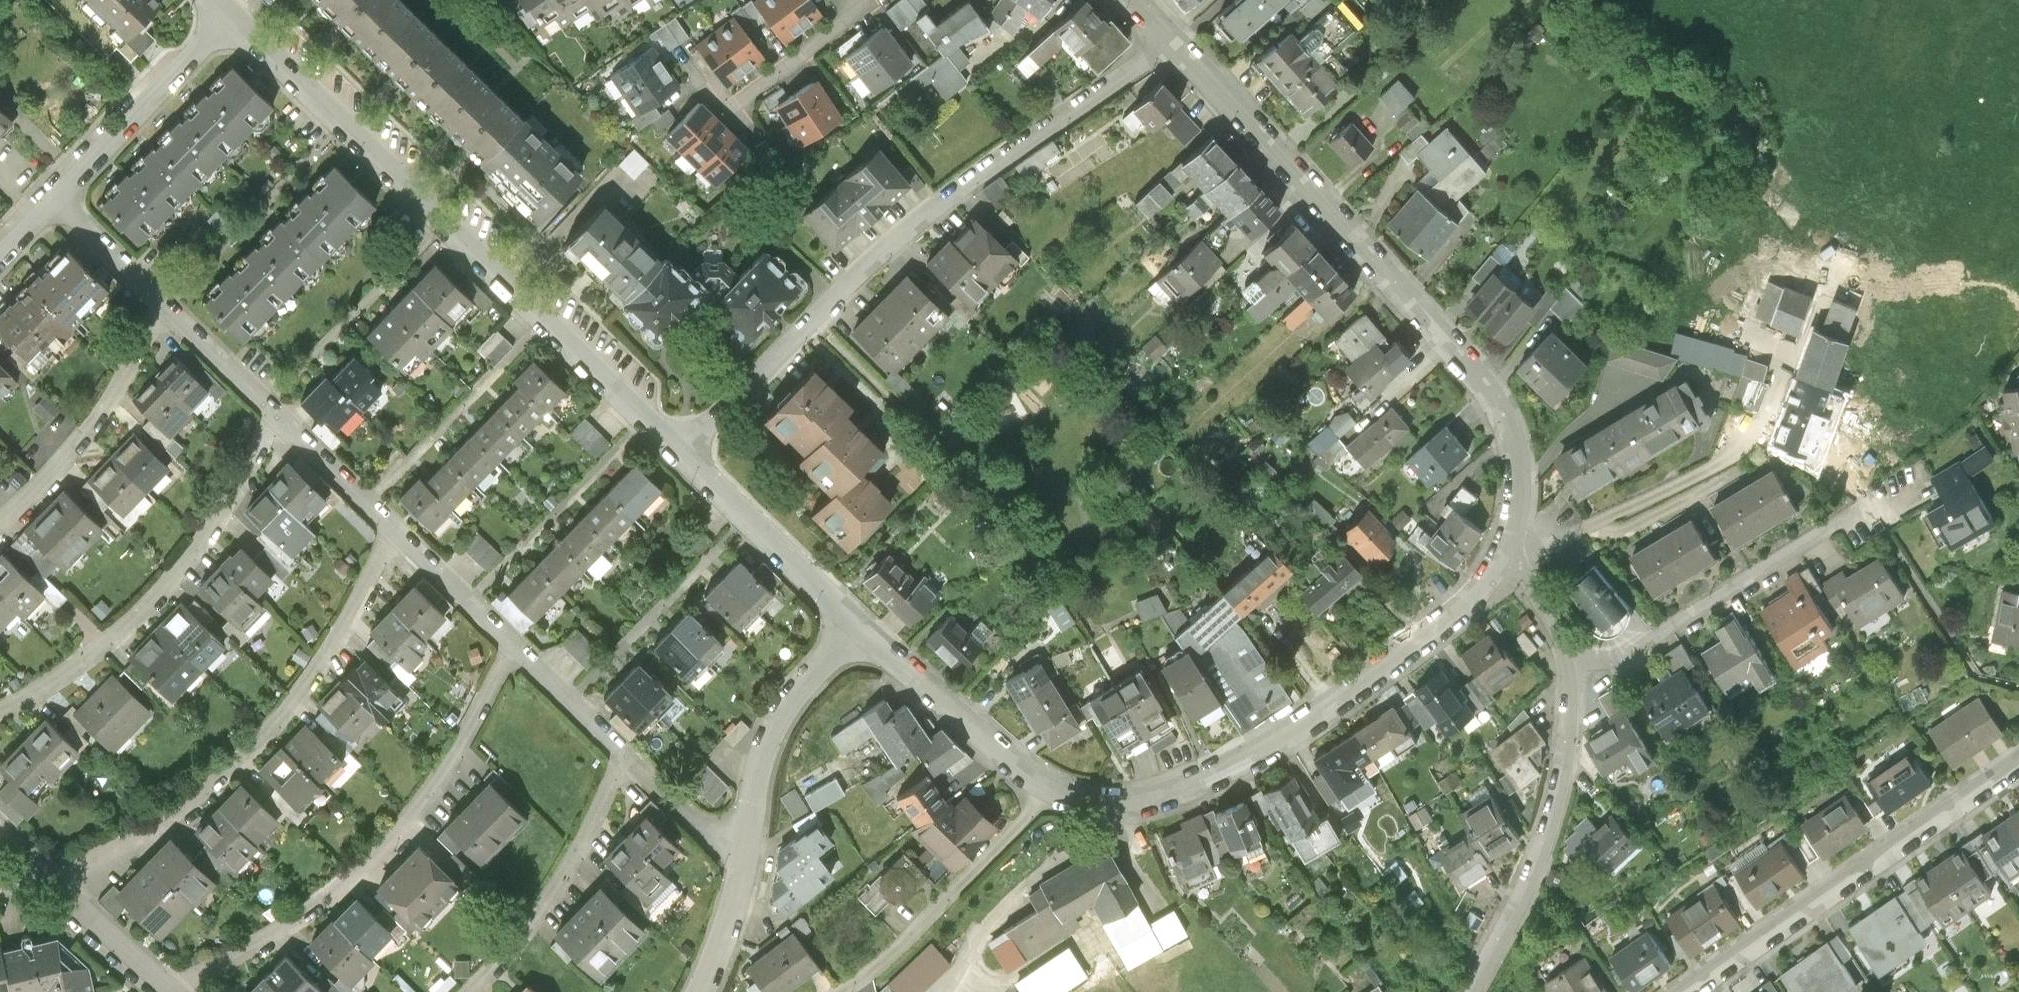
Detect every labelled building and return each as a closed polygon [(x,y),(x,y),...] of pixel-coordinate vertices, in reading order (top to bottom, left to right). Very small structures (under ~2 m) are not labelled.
[(105,59),(116,48),(130,63),(140,53),(124,37),(90,2),(88,0),(46,0),(105,59)] [(90,2),(124,37),(139,22),(161,0),(93,0),(90,2)] [(368,49),(412,4),(408,0),(317,0),(368,49)] [(561,0),(519,0),(523,6),(517,10),(530,31),(554,16),(561,28),(573,21),(572,17),(561,0)] [(602,12),(594,0),(561,0),(572,17),(588,7),(598,22),(604,17),(602,12)] [(630,2),(628,0),(594,0),(602,12),(613,5),(622,18),(635,10),(630,2)] [(754,0),(750,0),(743,5),(755,21),(757,25),(767,16),(754,0)] [(785,0),(754,0),(767,16),(785,41),(805,26),(785,0)] [(805,26),(824,12),(815,0),(785,0),(805,26)] [(917,14),(926,6),(928,4),(925,0),(897,0),(886,8),(900,27),(917,14)] [(926,6),(917,14),(944,50),(955,41),(968,30),(972,34),(988,26),(991,24),(986,17),(972,0),(960,0),(935,18),(926,6)] [(989,14),(1000,21),(1014,0),(998,0),(989,14)] [(1000,21),(1005,24),(1013,29),(1018,22),(1023,25),(1028,19),(1023,16),(1025,12),(1027,5),(1040,13),(1049,0),(1014,0),(1000,21)] [(1094,0),(1078,0),(1054,23),(1063,33),(1076,47),(1109,16),(1094,0)] [(1183,8),(1192,0),(1176,0),(1183,8)] [(1241,0),(1232,0),(1221,11),(1226,16),(1220,21),(1232,34),(1239,28),(1244,34),(1259,20),(1241,0)] [(1273,0),(1241,0),(1259,20),(1277,4),(1273,0)] [(1252,62),(1260,70),(1266,66),(1286,89),(1333,47),(1358,24),(1337,0),(1335,0),(1300,31),(1294,24),(1252,62)] [(747,27),(755,21),(743,5),(740,2),(732,7),(735,12),(747,27)] [(412,4),(368,49),(422,103),(467,57),(412,4)] [(735,12),(715,26),(747,70),(767,55),(747,27),(735,12)] [(1112,13),(1109,16),(1076,47),(1098,70),(1134,36),(1112,13)] [(1000,21),(989,14),(986,17),(991,24),(988,26),(994,35),(1002,30),(1005,24),(1000,21)] [(675,15),(655,28),(668,48),(688,35),(675,15)] [(124,37),(140,53),(155,38),(139,22),(124,37)] [(1062,41),(1063,33),(1054,23),(1028,48),(1040,61),(1062,41)] [(897,42),(884,25),(860,44),(845,55),(859,73),(897,42)] [(728,85),(747,70),(715,26),(695,43),(728,85)] [(845,55),(860,44),(852,34),(833,49),(841,58),(845,55)] [(970,60),(955,41),(944,50),(959,69),(970,60)] [(897,42),(859,73),(874,91),(912,61),(897,42)] [(666,64),(653,45),(611,73),(624,94),(666,64)] [(1333,47),(1286,89),(1307,112),(1343,81),(1336,74),(1348,64),(1333,47)] [(1046,67),(1040,61),(1028,48),(1011,63),(1029,82),(1046,67)] [(959,69),(944,50),(895,89),(904,101),(932,79),(946,96),(968,79),(959,69)] [(588,67),(578,56),(569,64),(579,75),(588,67)] [(527,113),(467,57),(422,103),(479,159),(527,113)] [(666,64),(624,94),(637,113),(654,102),(680,84),(666,64)] [(232,68),(204,96),(244,135),(272,107),(232,68)] [(830,95),(817,75),(788,94),(776,102),(788,122),(830,95)] [(1401,76),(1380,95),(1396,113),(1408,102),(1417,94),(1401,76)] [(582,169),(570,180),(576,186),(582,191),(607,166),(599,158),(622,136),(564,77),(527,113),(582,169)] [(1180,101),(1161,81),(1132,108),(1151,128),(1161,119),(1178,102),(1180,101)] [(776,102),(788,94),(783,85),(763,98),(768,107),(776,102)] [(1704,96),(1695,90),(1688,100),(1697,106),(1704,96)] [(717,112),(700,95),(664,131),(682,148),(717,112)] [(830,95),(788,122),(800,141),(842,114),(830,95)] [(219,161),(244,135),(204,96),(179,122),(219,161)] [(654,102),(637,113),(631,117),(637,127),(649,119),(661,112),(654,102)] [(1201,127),(1178,102),(1161,119),(1184,144),(1201,127)] [(1400,117),(1412,107),(1408,102),(1396,113),(1400,117)] [(1398,118),(1416,138),(1425,131),(1433,123),(1424,115),(1427,113),(1417,102),(1412,107),(1400,117),(1398,118)] [(13,116),(0,104),(0,130),(13,116)] [(661,112),(649,119),(655,129),(675,116),(669,107),(661,112)] [(682,148),(698,164),(733,128),(717,112),(682,148)] [(582,169),(527,113),(479,159),(536,215),(570,180),(582,169)] [(1353,120),(1330,141),(1351,165),(1375,144),(1353,120)] [(179,122),(152,149),(192,189),(219,161),(179,122)] [(1433,140),(1420,151),(1443,176),(1460,195),(1490,168),(1450,124),(1433,140)] [(733,128),(698,164),(714,180),(749,143),(733,128)] [(1206,185),(1239,155),(1215,129),(1182,159),(1194,172),(1206,185)] [(1411,159),(1420,151),(1433,140),(1425,131),(1416,138),(1403,149),(1411,159)] [(1054,139),(1015,165),(1025,180),(1047,165),(1045,160),(1061,149),(1054,139)] [(904,172),(877,141),(800,208),(833,246),(910,179),(904,172)] [(280,150),(273,143),(266,151),(272,158),(280,150)] [(1695,152),(1686,144),(1678,154),(1687,161),(1695,152)] [(649,162),(634,147),(618,163),(634,178),(649,162)] [(152,149),(126,175),(165,216),(192,189),(152,149)] [(1214,199),(1227,213),(1263,181),(1239,155),(1206,185),(1183,206),(1194,218),(1214,199)] [(1194,172),(1182,159),(1181,157),(1160,176),(1173,191),(1194,172)] [(912,166),(904,172),(910,179),(916,186),(924,179),(912,166)] [(374,206),(334,167),(308,194),(347,233),(374,206)] [(1016,193),(1002,174),(983,188),(996,207),(1016,193)] [(140,241),(165,216),(126,175),(100,202),(140,241)] [(1173,191),(1160,176),(1147,188),(1148,189),(1163,206),(1176,195),(1173,191)] [(1460,195),(1443,176),(1430,189),(1465,217),(1472,208),(1460,195)] [(1284,204),(1263,181),(1227,213),(1223,217),(1232,226),(1239,220),(1251,233),(1284,204)] [(1430,189),(1423,182),(1391,220),(1433,255),(1465,217),(1430,189)] [(1163,206),(1148,189),(1136,199),(1151,217),(1163,206)] [(308,194),(280,222),(320,261),(347,233),(308,194)] [(661,257),(604,202),(562,245),(574,257),(578,253),(612,286),(608,290),(619,300),(622,297),(661,257)] [(1013,218),(1003,208),(997,213),(1008,224),(1013,218)] [(976,211),(953,234),(997,278),(1017,257),(1020,254),(1008,242),(976,211)] [(1225,248),(1232,226),(1223,217),(1205,234),(1217,248),(1225,248)] [(1266,285),(1287,266),(1318,239),(1299,217),(1264,247),(1272,256),(1276,253),(1282,259),(1271,262),(1257,275),(1266,285)] [(320,261),(280,222),(255,248),(293,288),(320,261)] [(953,234),(949,232),(925,256),(960,289),(973,303),(997,278),(953,234)] [(1223,258),(1202,236),(1156,278),(1177,301),(1198,281),(1220,261),(1223,258)] [(1012,237),(1008,242),(1020,254),(1017,257),(1022,263),(1031,254),(1012,237)] [(1299,281),(1309,293),(1340,264),(1318,239),(1287,266),(1266,285),(1248,302),(1259,316),(1299,281)] [(94,271),(63,240),(25,280),(69,324),(107,284),(94,271)] [(801,279),(764,245),(739,271),(731,280),(709,304),(745,338),(801,279)] [(1180,253),(1175,247),(1166,255),(1172,260),(1180,253)] [(293,288),(255,248),(230,274),(268,313),(293,288)] [(1475,273),(1486,282),(1500,266),(1505,260),(1495,251),(1475,273)] [(666,252),(661,257),(622,297),(622,301),(653,331),(657,331),(700,284),(696,280),(688,272),(666,252)] [(703,258),(688,272),(696,280),(707,269),(719,268),(731,280),(739,271),(723,257),(703,258)] [(412,281),(449,318),(471,295),(460,284),(434,259),(412,281)] [(1227,269),(1220,261),(1198,281),(1205,288),(1227,269)] [(100,264),(94,271),(107,284),(114,291),(121,285),(100,264)] [(1320,320),(1359,284),(1340,264),(1309,293),(1283,317),(1292,327),(1307,314),(1304,311),(1316,300),(1320,305),(1313,312),(1320,320)] [(1521,284),(1500,266),(1486,282),(1470,301),(1492,319),(1521,284)] [(943,306),(906,269),(882,294),(925,336),(941,319),(949,312),(943,306)] [(1562,294),(1553,306),(1569,321),(1589,300),(1585,297),(1590,285),(1579,273),(1570,283),(1562,294)] [(268,313),(230,274),(201,303),(240,342),(268,313)] [(460,284),(471,295),(483,307),(491,299),(469,276),(460,284)] [(25,280),(0,306),(0,327),(17,343),(34,360),(69,324),(25,280)] [(449,318),(412,281),(389,305),(430,345),(453,322),(449,318)] [(1756,318),(1800,333),(1812,297),(1768,282),(1756,318)] [(1521,284),(1492,319),(1513,337),(1530,316),(1542,301),(1521,284)] [(1553,288),(1542,301),(1530,316),(1539,323),(1553,306),(1562,294),(1553,288)] [(973,303),(960,289),(943,306),(949,312),(941,319),(948,326),(953,321),(959,327),(978,308),(973,303)] [(895,367),(925,336),(882,294),(850,326),(893,369),(895,367)] [(1857,309),(1835,300),(1823,331),(1845,339),(1857,309)] [(431,347),(430,345),(389,305),(364,330),(407,372),(431,347)] [(1354,360),(1378,340),(1386,333),(1366,310),(1334,337),(1354,360)] [(1098,330),(1087,318),(1073,331),(1084,343),(1098,330)] [(1594,357),(1561,324),(1523,362),(1560,398),(1585,372),(1582,369),(1594,357)] [(513,343),(496,326),(476,346),(493,362),(513,343)] [(1815,327),(1801,376),(1833,387),(1849,340),(1845,339),(1823,331),(1815,327)] [(1751,351),(1738,348),(1738,345),(1678,328),(1672,351),(1682,354),(1744,372),(1749,356),(1751,351)] [(1167,344),(1156,333),(1142,346),(1153,357),(1167,344)] [(1672,351),(1622,336),(1607,356),(1667,375),(1682,354),(1672,351)] [(1347,367),(1371,395),(1403,368),(1401,365),(1405,361),(1396,351),(1392,355),(1378,340),(1354,360),(1347,367)] [(34,360),(17,343),(7,353),(32,376),(41,367),(34,360)] [(354,350),(328,376),(354,403),(358,407),(380,384),(368,372),(372,368),(354,350)] [(196,375),(173,352),(153,373),(187,406),(207,386),(196,375)] [(533,353),(513,374),(518,379),(546,408),(567,386),(533,353)] [(1770,363),(1749,356),(1744,372),(1766,379),(1770,363)] [(788,427),(806,445),(846,404),(853,397),(834,378),(814,358),(763,410),(784,431),(788,427)] [(0,359),(0,390),(16,374),(0,359)] [(105,365),(97,360),(91,368),(99,373),(105,365)] [(204,368),(196,375),(207,386),(216,395),(224,388),(204,368)] [(897,369),(888,378),(913,404),(922,395),(897,369)] [(1693,370),(1684,375),(1710,416),(1705,419),(1712,421),(1716,418),(1720,408),(1718,403),(1714,403),(1709,394),(1712,392),(1707,383),(1702,385),(1693,370)] [(328,376),(325,372),(299,397),(318,416),(322,412),(333,423),(354,403),(328,376)] [(1744,372),(1734,400),(1760,410),(1771,380),(1766,379),(1744,372)] [(191,410),(187,406),(153,373),(131,395),(151,415),(170,433),(191,410)] [(1996,401),(1999,414),(2018,410),(2018,374),(2015,379),(2016,385),(2001,389),(2004,399),(1996,401)] [(1684,375),(1622,413),(1648,455),(1705,419),(1710,416),(1684,375)] [(1833,387),(1801,376),(1779,438),(1817,452),(1823,433),(1817,431),(1833,387)] [(522,433),(546,408),(518,379),(493,406),(522,433)] [(59,406),(45,392),(32,405),(46,419),(59,406)] [(1414,424),(1395,402),(1347,444),(1349,447),(1365,465),(1394,440),(1410,427),(1414,424)] [(833,487),(860,461),(865,456),(867,459),(875,459),(888,446),(865,423),(846,404),(806,445),(798,453),(833,487)] [(469,430),(498,458),(522,433),(493,406),(469,430)] [(1319,454),(1340,436),(1357,421),(1348,409),(1335,413),(1329,424),(1308,445),(1319,454)] [(1999,414),(2005,439),(2012,437),(2018,436),(2018,410),(1999,414)] [(1263,411),(1247,424),(1253,431),(1269,419),(1263,411)] [(1586,494),(1648,455),(1622,413),(1560,452),(1586,494)] [(170,433),(151,415),(142,424),(154,435),(164,445),(173,436),(170,433)] [(610,440),(585,415),(569,431),(594,456),(610,440)] [(341,438),(320,417),(310,427),(332,448),(341,438)] [(1474,446),(1452,420),(1411,456),(1434,481),(1474,446)] [(1289,432),(1281,425),(1271,435),(1279,443),(1289,432)] [(1417,435),(1410,427),(1394,440),(1401,449),(1417,435)] [(147,443),(132,429),(110,452),(145,486),(168,463),(147,443)] [(446,455),(474,482),(498,458),(469,430),(446,455)] [(1968,436),(1975,446),(1984,440),(1977,430),(1968,436)] [(164,445),(154,435),(147,443),(168,463),(175,455),(173,454),(164,445)] [(173,436),(164,445),(173,454),(182,445),(173,436)] [(1330,464),(1349,447),(1347,444),(1340,436),(1319,454),(1330,464)] [(1960,456),(1970,474),(1994,455),(1984,440),(1975,446),(1960,456)] [(122,511),(145,486),(110,452),(86,476),(111,500),(122,511)] [(293,462),(326,495),(334,503),(341,496),(300,455),(293,462)] [(452,505),(474,482),(446,455),(424,477),(452,505)] [(1997,519),(1970,474),(1960,456),(1930,474),(1944,497),(1927,507),(1951,547),(1997,519)] [(190,464),(183,457),(179,461),(186,468),(190,464)] [(663,484),(635,457),(606,487),(634,514),(663,484)] [(288,458),(264,482),(302,519),(326,495),(293,462),(288,458)] [(875,476),(860,461),(833,487),(812,508),(847,544),(857,534),(862,534),(876,521),(877,515),(895,498),(875,476)] [(1804,503),(1779,463),(1717,502),(1742,542),(1804,503)] [(452,505),(424,477),(418,471),(398,492),(432,525),(452,505)] [(111,500),(86,476),(78,485),(92,499),(102,509),(111,500)] [(302,519),(264,482),(242,505),(263,525),(291,553),(314,530),(302,519)] [(79,502),(61,484),(41,504),(21,524),(38,541),(59,561),(63,566),(103,525),(84,507),(79,502)] [(1451,502),(1465,513),(1480,495),(1465,484),(1451,502)] [(583,511),(610,538),(634,514),(606,487),(583,511)] [(102,509),(92,499),(84,507),(103,525),(111,517),(102,509)] [(1465,513),(1451,502),(1446,508),(1452,513),(1444,523),(1473,546),(1486,529),(1465,513)] [(1401,537),(1370,505),(1345,530),(1376,562),(1401,537)] [(1164,522),(1151,507),(1143,513),(1157,529),(1164,522)] [(1413,515),(1405,507),(1394,517),(1403,526),(1413,515)] [(583,511),(558,537),(586,564),(610,538),(583,511)] [(1723,552),(1698,512),(1634,551),(1659,591),(1723,552)] [(1254,530),(1264,540),(1274,530),(1264,520),(1254,530)] [(1429,542),(1437,533),(1421,520),(1407,538),(1427,554),(1433,546),(1429,542)] [(1241,529),(1247,536),(1254,530),(1248,522),(1241,529)] [(1459,565),(1473,546),(1444,523),(1437,533),(1429,542),(1433,546),(1459,565)] [(291,553),(263,525),(255,533),(265,544),(289,567),(297,559),(291,553)] [(501,553),(474,527),(459,542),(486,568),(501,553)] [(1245,538),(1260,555),(1270,546),(1264,540),(1254,530),(1247,536),(1245,538)] [(533,562),(561,589),(586,564),(558,537),(533,562)] [(237,540),(218,559),(252,593),(272,573),(254,556),(237,540)] [(45,575),(59,561),(38,541),(25,555),(38,567),(45,575)] [(265,544),(254,556),(272,573),(274,571),(280,576),(289,567),(265,544)] [(1260,555),(1223,588),(1225,591),(1244,611),(1293,568),(1272,544),(1270,546),(1260,555)] [(0,548),(0,592),(14,606),(21,613),(43,591),(29,576),(0,548)] [(1364,572),(1346,551),(1334,561),(1330,557),(1320,565),(1316,560),(1304,571),(1313,581),(1301,591),(1319,611),(1364,572)] [(916,578),(890,552),(863,579),(908,624),(945,587),(925,568),(916,578)] [(1910,596),(1883,552),(1850,572),(1846,566),(1826,578),(1840,602),(1847,598),(1863,624),(1910,596)] [(754,569),(740,555),(722,573),(757,608),(775,590),(772,587),(754,569)] [(252,593),(218,559),(196,581),(231,616),(243,628),(265,606),(252,593)] [(535,616),(561,589),(533,562),(507,589),(535,616)] [(1631,603),(1597,563),(1571,585),(1599,619),(1595,622),(1600,626),(1607,629),(1615,629),(1622,627),(1626,623),(1630,617),(1632,611),(1631,603)] [(1812,563),(1803,570),(1817,592),(1827,586),(1812,563)] [(1785,576),(1793,587),(1763,607),(1801,663),(1833,642),(1827,631),(1839,623),(1817,592),(1803,570),(1800,566),(1785,576)] [(38,567),(29,576),(43,591),(57,605),(66,596),(45,575),(38,567)] [(739,626),(757,608),(722,573),(704,591),(739,626)] [(423,576),(416,583),(446,612),(453,605),(423,576)] [(413,580),(390,604),(423,636),(446,612),(416,583),(413,580)] [(521,630),(535,616),(507,589),(503,585),(489,599),(521,630)] [(2001,589),(1991,645),(2009,648),(2010,641),(2018,643),(2018,601),(2017,601),(2018,592),(2001,589)] [(1144,621),(1163,614),(1170,610),(1159,591),(1136,599),(1144,621)] [(1236,619),(1244,611),(1225,591),(1191,621),(1175,633),(1186,647),(1192,657),(1236,619)] [(0,592),(0,621),(14,606),(0,592)] [(111,607),(101,596),(90,606),(100,617),(111,607)] [(1416,604),(1409,596),(1402,603),(1409,611),(1416,604)] [(188,605),(180,598),(157,621),(202,667),(226,643),(206,624),(188,605)] [(194,598),(188,605),(206,624),(213,617),(194,598)] [(423,636),(390,604),(367,626),(376,634),(397,655),(409,667),(423,653),(419,648),(427,640),(423,636)] [(1053,611),(1063,628),(1075,622),(1064,604),(1053,611)] [(1175,633),(1191,621),(1179,605),(1170,610),(1163,614),(1175,633)] [(724,642),(688,607),(671,624),(707,659),(724,642)] [(982,640),(951,611),(925,638),(957,667),(982,640)] [(1750,628),(1739,611),(1721,623),(1727,633),(1705,648),(1728,681),(1756,662),(1766,677),(1780,668),(1752,626),(1750,628)] [(243,628),(231,616),(222,625),(241,643),(250,634),(243,628)] [(994,627),(982,616),(973,625),(984,637),(994,627)] [(1244,627),(1236,619),(1192,657),(1219,699),(1243,732),(1294,696),(1244,627)] [(172,697),(202,667),(157,621),(126,652),(131,657),(150,676),(172,697)] [(689,677),(707,659),(671,624),(653,642),(689,677)] [(576,626),(560,642),(587,669),(603,653),(576,626)] [(1508,649),(1493,629),(1464,650),(1481,674),(1494,691),(1527,667),(1512,646),(1508,649)] [(1539,647),(1525,630),(1516,638),(1531,654),(1539,647)] [(1541,633),(1536,638),(1542,644),(1547,640),(1541,633)] [(397,655),(376,634),(367,643),(389,664),(397,655)] [(482,658),(477,645),(467,649),(472,662),(482,658)] [(1192,657),(1186,647),(1161,662),(1194,715),(1202,710),(1219,699),(1192,657)] [(1069,649),(1052,655),(1056,667),(1073,660),(1069,649)] [(362,653),(337,680),(372,713),(382,721),(406,695),(394,683),(362,653)] [(1005,679),(1016,696),(1051,674),(1040,656),(1005,679)] [(141,685),(150,676),(131,657),(122,667),(141,685)] [(673,694),(637,659),(620,676),(656,711),(673,694)] [(1689,665),(1687,661),(1674,668),(1644,688),(1674,734),(1717,706),(1689,665)] [(1445,664),(1431,675),(1466,721),(1481,710),(1463,687),(1445,664)] [(31,666),(21,666),(20,675),(31,675),(31,666)] [(1116,682),(1147,731),(1171,717),(1140,667),(1116,682)] [(151,710),(111,669),(72,707),(89,725),(112,748),(151,710)] [(1072,706),(1051,674),(1016,696),(1037,728),(1040,725),(1072,706)] [(1481,674),(1463,687),(1481,710),(1498,697),(1494,691),(1481,674)] [(1452,732),(1466,721),(1431,675),(1417,686),(1452,732)] [(401,676),(394,683),(406,695),(413,702),(420,695),(401,676)] [(639,729),(656,711),(620,676),(602,694),(619,710),(639,729)] [(372,713),(337,680),(315,702),(321,708),(340,726),(350,736),(372,713)] [(1601,694),(1612,712),(1628,702),(1630,706),(1637,701),(1623,680),(1601,694)] [(1116,682),(1090,698),(1121,748),(1147,731),(1116,682)] [(894,708),(887,697),(864,712),(876,730),(896,760),(917,746),(933,736),(931,733),(907,699),(894,708)] [(2005,735),(1979,698),(1929,732),(1955,770),(2005,735)] [(1219,699),(1202,710),(1209,723),(1198,730),(1211,751),(1243,732),(1219,699)] [(1408,701),(1399,707),(1412,726),(1422,720),(1408,701)] [(1396,702),(1355,731),(1372,755),(1395,740),(1401,749),(1419,737),(1412,726),(1399,707),(1396,702)] [(1630,706),(1628,702),(1612,712),(1615,717),(1587,735),(1610,770),(1635,755),(1642,766),(1661,753),(1630,706)] [(89,725),(72,707),(69,704),(60,713),(70,723),(80,733),(89,725)] [(1072,706),(1040,725),(1050,742),(1082,723),(1072,706)] [(332,734),(340,726),(321,708),(313,716),(325,728),(332,734)] [(639,729),(619,710),(610,718),(630,738),(639,729)] [(842,752),(876,730),(864,712),(830,734),(842,752)] [(20,736),(56,772),(79,749),(62,731),(43,713),(20,736)] [(1551,735),(1535,715),(1495,748),(1524,785),(1547,766),(1533,749),(1551,735)] [(750,725),(741,717),(725,735),(733,742),(750,725)] [(1147,731),(1121,748),(1127,757),(1150,742),(1155,752),(1177,738),(1171,717),(1147,731)] [(303,718),(280,741),(322,782),(345,759),(342,756),(320,734),(303,718)] [(80,733),(70,723),(62,731),(79,749),(87,740),(80,733)] [(933,736),(917,746),(933,770),(946,761),(965,749),(941,725),(931,733),(933,736)] [(325,728),(320,734),(342,756),(348,750),(332,734),(325,728)] [(1372,755),(1355,731),(1315,759),(1324,770),(1341,795),(1367,777),(1358,765),(1372,755)] [(20,736),(0,755),(0,767),(6,773),(0,779),(0,790),(24,814),(38,800),(29,791),(45,775),(49,779),(56,772),(20,736)] [(322,782),(280,741),(256,765),(276,785),(300,809),(310,799),(319,808),(333,794),(322,782)] [(1937,782),(1913,748),(1869,778),(1874,786),(1889,808),(1893,813),(1937,782)] [(965,749),(946,761),(953,773),(974,758),(965,749)] [(847,757),(824,770),(832,784),(855,771),(847,757)] [(728,784),(704,759),(687,776),(712,801),(728,784)] [(906,772),(896,760),(860,783),(875,804),(889,793),(885,786),(906,772)] [(1447,766),(1440,770),(1444,776),(1451,772),(1447,766)] [(488,777),(503,792),(510,784),(492,767),(485,774),(488,777)] [(1330,803),(1341,795),(1324,770),(1313,777),(1330,803)] [(1521,786),(1510,771),(1500,778),(1511,793),(1521,786)] [(929,772),(897,795),(916,822),(948,799),(929,772)] [(1294,773),(1280,782),(1308,828),(1322,820),(1294,773)] [(503,792),(488,777),(441,822),(446,826),(463,844),(479,861),(526,816),(503,792)] [(278,818),(238,779),(215,803),(254,841),(278,818)] [(1308,828),(1280,782),(1263,792),(1291,838),(1294,837),(1308,828)] [(300,809),(276,785),(267,793),(296,822),(305,814),(300,809)] [(1853,801),(1868,822),(1889,808),(1874,786),(1853,801)] [(965,791),(953,804),(948,799),(916,822),(909,827),(928,845),(914,860),(928,874),(936,881),(950,865),(952,868),(998,823),(965,791)] [(1853,801),(1847,791),(1803,821),(1828,857),(1871,827),(1868,822),(1853,801)] [(1523,838),(1492,794),(1462,815),(1473,830),(1493,859),(1523,838)] [(645,811),(657,824),(667,814),(650,797),(640,806),(645,811)] [(1266,839),(1246,798),(1216,813),(1214,808),(1205,813),(1223,850),(1231,846),(1235,854),(1266,839)] [(1414,799),(1404,805),(1410,813),(1419,807),(1414,799)] [(254,841),(215,803),(193,826),(209,842),(235,866),(257,844),(254,841)] [(1426,806),(1410,816),(1418,829),(1434,819),(1426,806)] [(2005,816),(2018,836),(2018,806),(2005,816)] [(1180,820),(1182,825),(1160,835),(1180,880),(1184,879),(1188,887),(1217,875),(1211,862),(1225,856),(1223,850),(1205,813),(1204,809),(1180,820)] [(1644,840),(1615,809),(1586,836),(1615,867),(1644,840)] [(645,811),(624,833),(657,865),(678,844),(657,824),(645,811)] [(1330,815),(1322,820),(1308,828),(1319,849),(1344,836),(1330,815)] [(2005,816),(1980,832),(2002,864),(2010,876),(2018,870),(2018,836),(2005,816)] [(792,833),(784,838),(791,848),(769,862),(785,886),(765,900),(775,915),(787,907),(831,878),(813,851),(827,842),(813,819),(792,833)] [(455,852),(463,844),(446,826),(438,834),(455,852)] [(1308,828),(1294,837),(1306,857),(1319,849),(1308,828)] [(1473,830),(1440,852),(1441,853),(1451,868),(1464,889),(1497,866),(1493,859),(1473,830)] [(1786,842),(1803,867),(1820,855),(1803,830),(1786,842)] [(1983,876),(2002,864),(1980,832),(1961,844),(1983,876)] [(657,865),(624,833),(603,854),(650,899),(670,877),(657,865)] [(166,835),(140,863),(186,908),(213,881),(192,860),(166,835)] [(1733,846),(1726,836),(1706,850),(1713,860),(1733,846)] [(1786,842),(1783,838),(1737,871),(1761,906),(1808,873),(1803,867),(1786,842)] [(433,856),(417,840),(396,861),(374,883),(399,908),(416,924),(419,927),(462,884),(437,859),(433,856)] [(243,874),(235,866),(209,842),(200,852),(228,879),(233,884),(243,874)] [(1983,876),(1961,844),(1938,860),(1969,906),(1992,891),(1983,876)] [(1101,919),(1138,899),(1111,850),(1088,863),(1082,855),(1040,882),(1042,885),(1063,919),(1085,906),(1092,902),(1101,919)] [(914,860),(904,851),(879,873),(880,887),(890,898),(905,897),(928,874),(914,860)] [(200,852),(192,860),(213,881),(220,888),(228,879),(200,852)] [(455,852),(437,859),(462,884),(464,887),(477,874),(455,852)] [(1444,872),(1451,868),(1441,853),(1434,857),(1444,872)] [(881,864),(875,856),(867,862),(873,870),(881,864)] [(1969,906),(1938,860),(1914,876),(1939,913),(1945,922),(1969,906)] [(1410,876),(1397,861),(1384,872),(1396,887),(1410,876)] [(159,936),(186,908),(140,863),(113,890),(126,904),(159,936)] [(862,886),(853,873),(844,879),(854,892),(862,886)] [(875,912),(890,898),(880,887),(879,873),(858,895),(875,912)] [(599,882),(617,899),(623,892),(605,876),(599,882)] [(1939,913),(1914,876),(1903,883),(1906,887),(1928,920),(1939,913)] [(1327,887),(1320,878),(1309,886),(1317,896),(1327,887)] [(1746,922),(1718,880),(1668,913),(1679,930),(1692,949),(1696,955),(1746,922)] [(617,899),(599,882),(553,932),(557,936),(574,953),(599,975),(646,925),(617,899)] [(1063,919),(1042,885),(1029,894),(1037,907),(1004,927),(1006,928),(988,940),(1007,971),(1081,923),(1076,915),(1086,909),(1085,906),(1063,919)] [(126,904),(113,890),(110,887),(98,898),(115,915),(126,904)] [(1928,920),(1906,887),(1896,893),(1920,929),(1930,923),(1928,920)] [(1426,900),(1417,890),(1405,899),(1414,910),(1426,900)] [(1920,929),(1896,893),(1845,928),(1877,974),(1927,939),(1920,929)] [(334,917),(370,952),(391,931),(375,915),(355,895),(334,917)] [(1150,921),(1138,899),(1101,919),(1128,966),(1188,932),(1175,907),(1150,921)] [(383,906),(375,915),(391,931),(398,937),(406,928),(392,915),(383,906)] [(416,924),(399,908),(392,915),(406,928),(409,931),(416,924)] [(1486,918),(1473,911),(1467,922),(1480,929),(1486,918)] [(334,917),(330,915),(307,940),(341,972),(351,982),(375,957),(370,952),(334,917)] [(1415,920),(1405,927),(1412,938),(1423,930),(1415,920)] [(794,928),(746,964),(758,979),(748,987),(751,991),(784,991),(821,964),(794,928)] [(1674,964),(1649,929),(1612,955),(1633,984),(1637,990),(1674,964)] [(1682,956),(1692,949),(1679,930),(1669,936),(1682,956)] [(1838,931),(1828,938),(1842,958),(1852,951),(1838,931)] [(51,969),(88,964),(57,936),(30,942),(30,938),(27,934),(21,935),(19,941),(21,944),(1,949),(10,991),(41,991),(51,969)] [(567,960),(574,953),(557,936),(549,944),(567,960)] [(1828,938),(1780,970),(1795,991),(1848,991),(1859,984),(1842,958),(1828,938)] [(932,940),(887,981),(897,991),(918,991),(951,962),(932,940)] [(1069,944),(1015,979),(1023,991),(1058,991),(1088,973),(1069,944)] [(1,949),(0,945),(0,991),(10,991),(1,949)] [(261,972),(282,991),(327,991),(319,984),(284,949),(261,972)] [(1587,954),(1547,982),(1550,986),(1554,991),(1613,991),(1587,954)] [(1624,990),(1633,984),(1612,955),(1603,962),(1624,990)] [(469,958),(454,958),(454,974),(469,974),(469,958)] [(88,964),(51,969),(41,991),(94,991),(88,964)] [(261,972),(242,991),(282,991),(261,972)] [(341,972),(334,980),(346,991),(362,991),(351,982),(341,972)] [(327,991),(346,991),(334,980),(328,974),(319,984),(327,991)] [(1762,984),(1767,991),(1781,991),(1769,976),(1760,982),(1762,984)] [(525,981),(515,991),(537,991),(525,981)] [(1382,981),(1365,991),(1389,991),(1382,981)]
